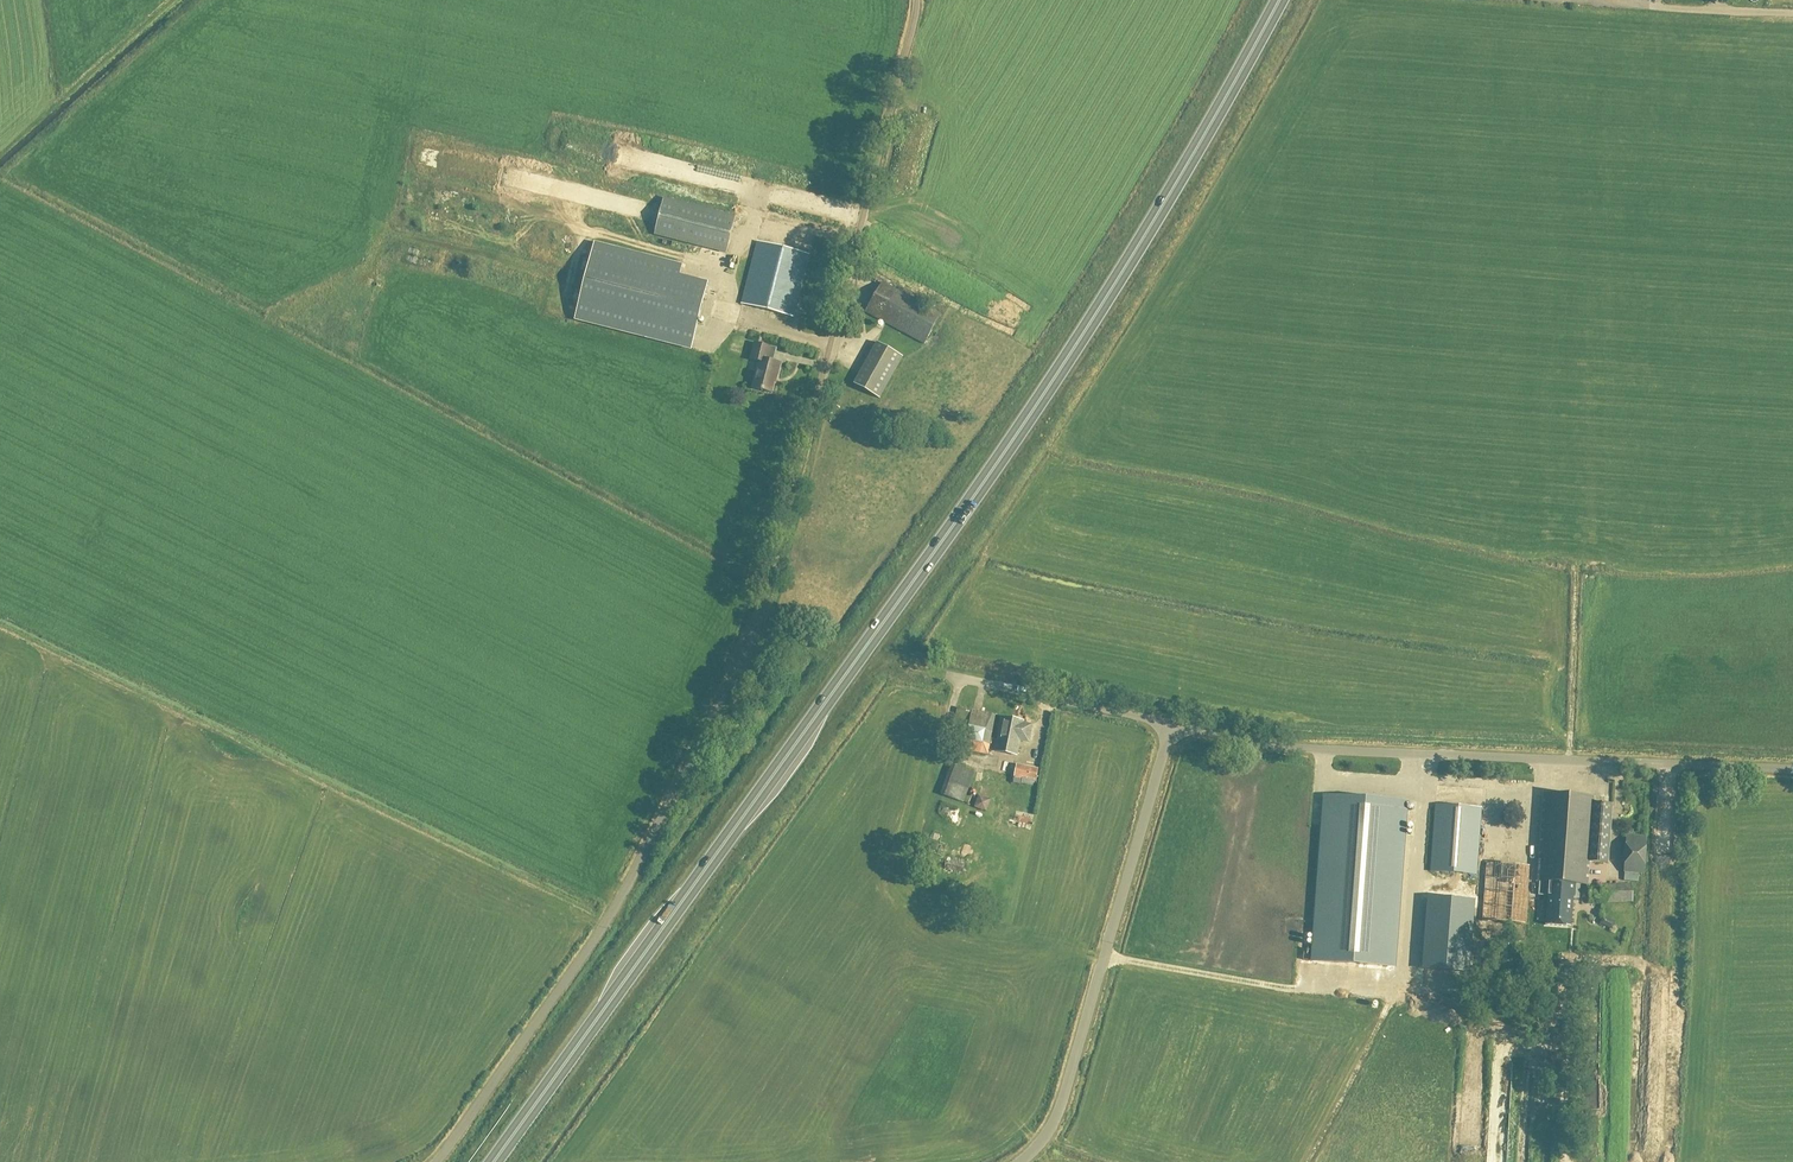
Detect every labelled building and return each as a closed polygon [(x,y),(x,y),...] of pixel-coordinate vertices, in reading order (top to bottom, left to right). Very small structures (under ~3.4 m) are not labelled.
[(655,234),(727,254),(736,218),(664,198),(655,234)] [(793,318),(809,256),(757,242),(742,305),(793,318)] [(575,319),(691,348),(707,286),(678,279),(681,268),(594,246),(575,319)] [(924,344),(941,314),(882,282),(865,312),(924,344)] [(854,384),(879,398),(903,357),(878,343),(854,384)] [(778,377),(781,364),(767,361),(771,348),(754,344),(750,360),(760,363),(753,389),(772,394),(776,376),(778,377)] [(987,755),(995,717),(992,716),(971,711),(971,712),(957,709),(952,738),(959,740),(956,749),(987,755)] [(1002,718),(995,752),(1016,756),(1019,741),(1028,743),(1031,726),(1022,724),(1023,723),(1002,718)] [(1014,782),(1035,783),(1036,765),(1015,764),(1014,782)] [(1587,886),(1589,863),(1607,865),(1611,805),(1593,804),(1594,799),(1543,795),(1537,883),(1539,883),(1539,896),(1547,897),(1545,925),(1571,927),(1573,899),(1577,899),(1578,885),(1587,886)] [(1393,968),(1405,806),(1406,804),(1324,798),(1312,962),(1393,968)] [(1476,877),(1481,810),(1435,807),(1430,873),(1476,877)] [(1643,875),(1646,838),(1626,836),(1623,874),(1643,875)] [(1588,905),(1632,903),(1632,885),(1598,886),(1598,890),(1588,890),(1588,905)] [(1471,902),(1426,899),(1421,969),(1467,972),(1471,902)] [(1309,956),(1309,944),(1301,944),(1301,956),(1309,956)]
